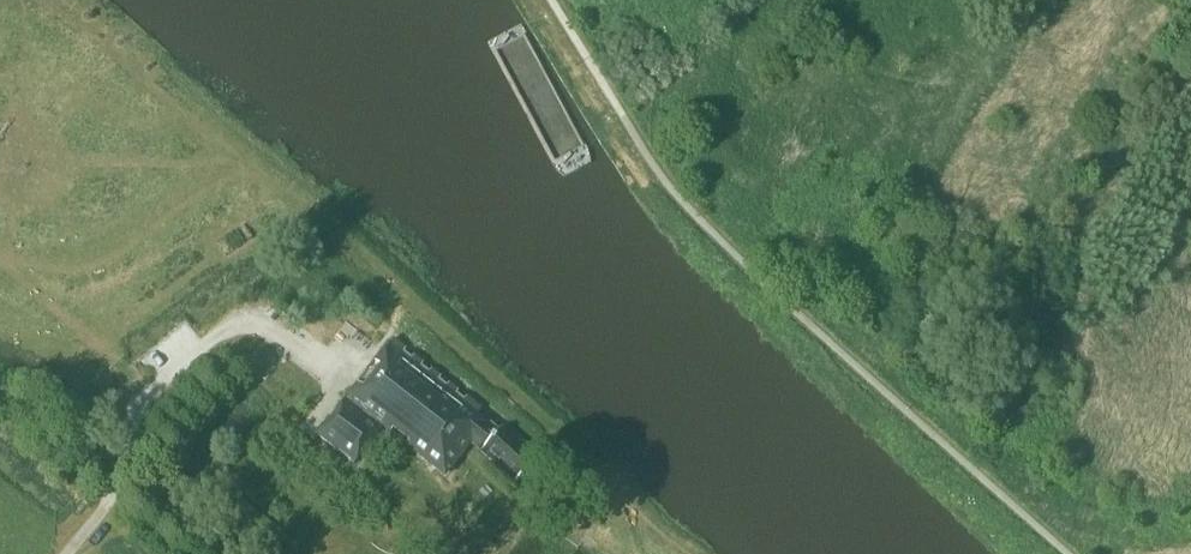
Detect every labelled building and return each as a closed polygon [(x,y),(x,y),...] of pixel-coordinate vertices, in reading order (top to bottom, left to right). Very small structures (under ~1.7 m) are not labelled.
[(319,436),(355,463),(382,428),(447,476),(472,445),(516,485),(539,458),(504,427),(501,430),(479,414),(482,409),(392,341),(319,436)]
